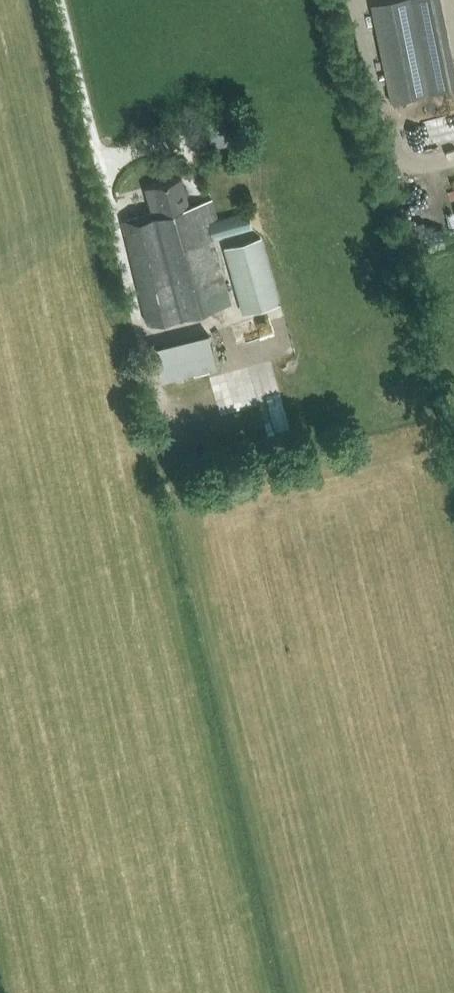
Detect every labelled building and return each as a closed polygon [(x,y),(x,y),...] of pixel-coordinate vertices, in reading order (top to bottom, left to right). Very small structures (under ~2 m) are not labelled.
[(412,0),(389,0),(370,4),(390,101),(431,93),(412,0)] [(216,117),(216,142),(236,141),(235,117),(216,117)] [(148,323),(226,305),(230,304),(213,238),(252,228),(247,210),(218,217),(213,197),(190,203),(183,176),(145,185),(152,211),(123,218),(148,323)] [(281,301),(261,236),(224,247),(244,312),(281,301)] [(208,333),(152,347),(161,379),(216,365),(208,333)]
